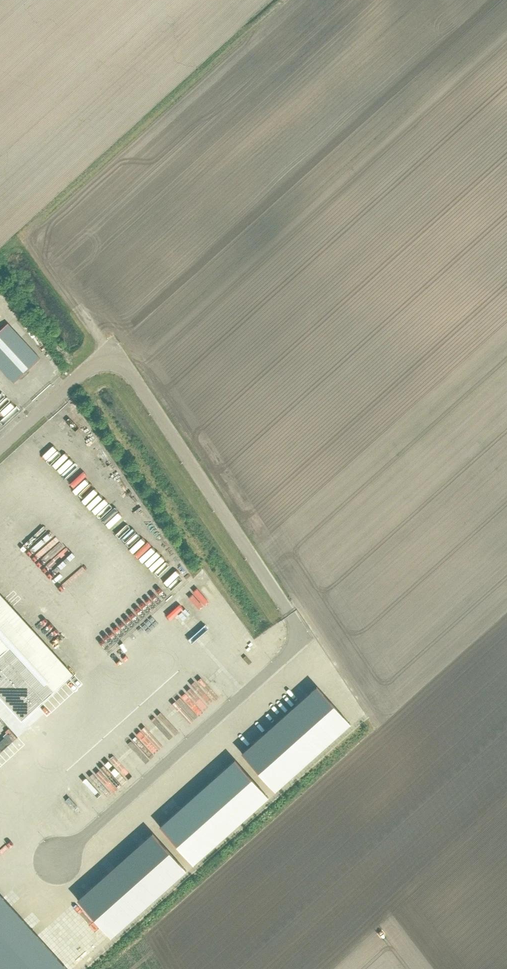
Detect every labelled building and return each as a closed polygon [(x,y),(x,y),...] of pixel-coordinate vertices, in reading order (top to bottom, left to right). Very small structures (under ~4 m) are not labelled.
[(8,323),(0,330),(0,368),(14,383),(40,358),(8,323)] [(16,396),(12,391),(0,400),(0,409),(16,396)] [(49,467),(60,479),(77,464),(56,440),(63,434),(59,430),(41,446),(42,446),(36,452),(38,455),(41,453),(52,464),(49,467)] [(55,578),(60,583),(73,571),(68,566),(55,578)] [(179,596),(192,584),(183,574),(170,587),(179,596)] [(76,598),(90,587),(86,581),(72,592),(76,598)] [(0,593),(0,672),(1,670),(35,707),(73,673),(0,593)] [(146,599),(159,609),(163,604),(149,594),(146,599)] [(317,686),(241,753),(275,791),(351,724),(317,686)] [(235,759),(160,826),(193,864),(269,797),(235,759)] [(152,834),(77,901),(110,938),(185,872),(152,834)] [(0,907),(0,968),(56,968),(0,907)]
